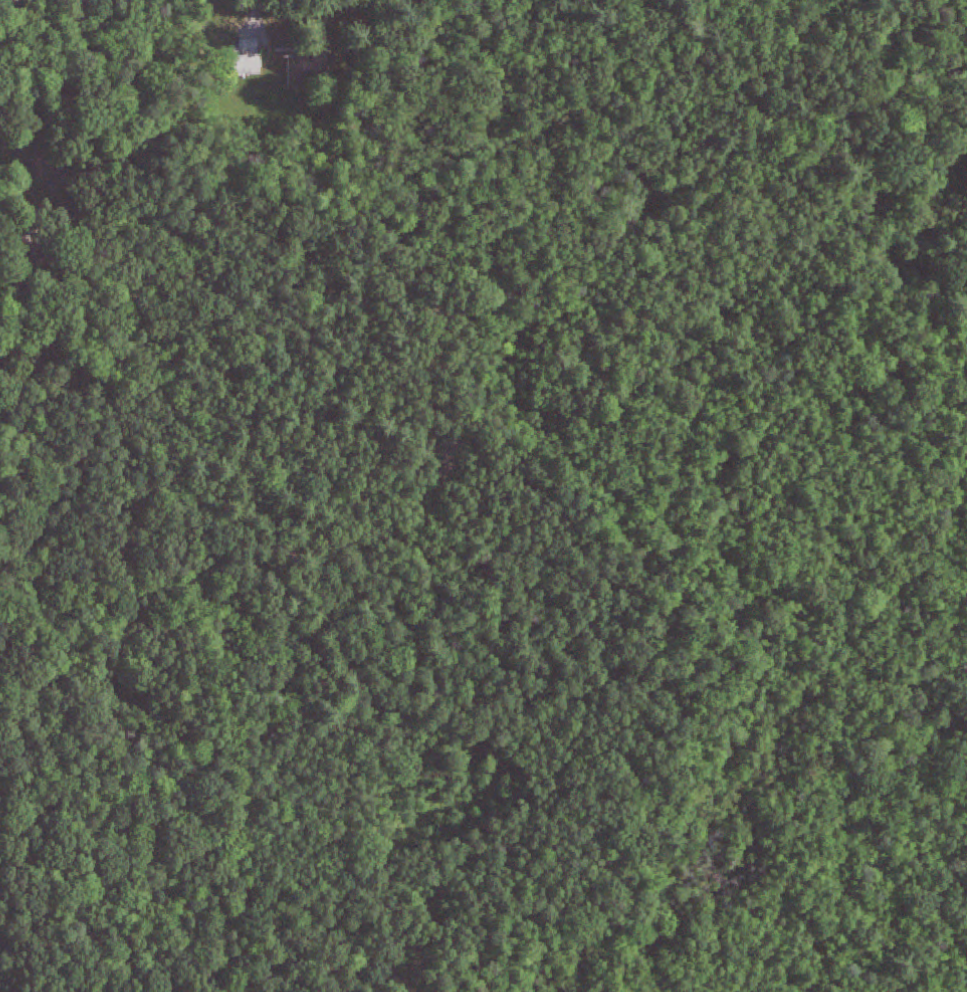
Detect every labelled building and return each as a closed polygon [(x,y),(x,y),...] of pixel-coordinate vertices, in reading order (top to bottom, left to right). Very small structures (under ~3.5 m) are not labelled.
[(334,55),(291,55),(291,92),(310,92),(310,77),(334,77),(334,55)] [(266,75),(266,58),(248,58),(248,75),(266,75)]
